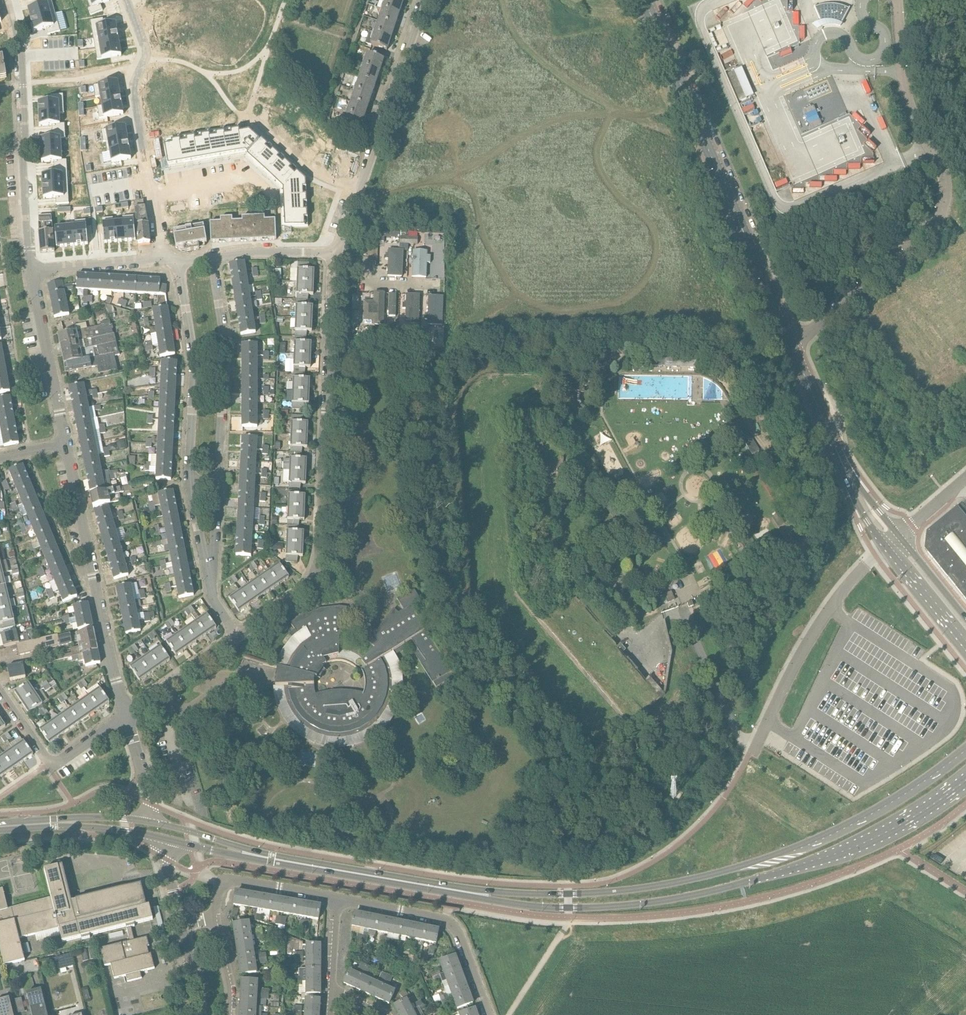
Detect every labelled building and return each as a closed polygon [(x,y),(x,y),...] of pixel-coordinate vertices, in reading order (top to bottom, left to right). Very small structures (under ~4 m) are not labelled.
[(28,9),(31,20),(51,15),(48,4),(52,3),(51,0),(38,0),(39,6),(28,9)] [(92,7),(88,9),(90,16),(103,11),(100,5),(112,1),(111,0),(89,0),(92,7)] [(399,15),(403,3),(394,0),(386,0),(382,9),(399,15)] [(815,6),(814,4),(813,4),(821,23),(822,22),(821,22),(821,21),(822,21),(823,21),(824,21),(825,21),(826,21),(826,20),(827,20),(828,20),(829,20),(830,20),(831,20),(832,20),(832,21),(833,21),(834,21),(835,21),(836,21),(836,22),(837,22),(838,22),(839,22),(839,23),(839,24),(840,24),(849,6),(848,6),(848,7),(847,7),(846,7),(846,6),(845,6),(844,6),(843,5),(842,5),(841,5),(840,4),(839,4),(838,4),(837,4),(836,4),(836,3),(835,3),(834,3),(833,3),(832,3),(831,3),(830,3),(829,3),(828,3),(827,3),(826,3),(825,3),(824,3),(823,3),(823,4),(822,4),(821,4),(820,4),(819,4),(819,5),(818,5),(817,5),(816,5),(816,6),(815,6)] [(378,21),(395,27),(399,15),(382,9),(378,21)] [(51,15),(31,20),(34,32),(46,29),(47,35),(60,32),(58,25),(54,26),(51,15)] [(103,19),(90,21),(91,28),(95,27),(97,38),(117,34),(115,23),(104,25),(103,19)] [(374,33),(391,39),(395,27),(378,21),(374,33)] [(391,39),(374,33),(370,45),(387,51),(391,39)] [(117,34),(97,38),(99,48),(119,45),(117,34)] [(119,45),(99,48),(101,60),(121,56),(119,45)] [(363,66),(380,72),(384,60),(367,55),(363,66)] [(359,78),(376,84),(380,72),(363,66),(359,78)] [(355,90),(372,96),(376,84),(359,78),(355,90)] [(117,81),(98,85),(100,96),(119,93),(117,81)] [(351,102),(368,108),(372,96),(355,90),(351,102)] [(119,93),(100,96),(102,107),(121,103),(119,93)] [(50,102),(38,103),(39,115),(60,113),(59,102),(63,102),(63,95),(50,96),(50,102)] [(347,114),(364,120),(368,108),(351,102),(347,114)] [(121,103),(102,107),(104,118),(123,115),(121,103)] [(60,113),(39,115),(39,127),(52,126),(52,132),(65,131),(65,124),(60,125),(60,113)] [(364,120),(347,114),(343,126),(353,130),(360,132),(364,120)] [(125,126),(106,130),(107,141),(127,137),(125,126)] [(353,130),(343,126),(341,132),(351,135),(353,130)] [(52,138),(40,139),(41,151),(62,150),(61,139),(65,138),(65,131),(52,132),(52,138)] [(284,227),(304,226),(303,218),(301,218),(301,211),(303,211),(303,203),(301,203),(300,196),(302,196),(302,188),(300,188),(300,180),(261,145),(259,147),(250,138),(238,140),(237,136),(230,137),(230,139),(223,140),(223,138),(215,139),(215,141),(208,143),(208,141),(200,142),(200,144),(193,145),(193,143),(185,145),(186,147),(179,148),(178,146),(170,147),(171,149),(164,150),(167,168),(245,155),(257,166),(282,189),(284,227)] [(127,137),(107,141),(109,151),(129,148),(127,137)] [(129,148),(109,151),(111,163),(131,159),(129,148)] [(62,150),(41,151),(41,163),(53,162),(54,168),(67,168),(66,161),(62,161),(62,150)] [(54,174),(42,175),(43,187),(64,186),(63,175),(67,175),(67,168),(54,168),(54,174)] [(786,179),(775,182),(777,188),(788,185),(786,179)] [(64,186),(43,187),(43,199),(55,198),(56,205),(69,204),(68,197),(64,197),(64,186)] [(144,201),(134,202),(135,208),(136,224),(136,225),(148,224),(145,208),(144,208),(144,201)] [(51,216),(38,216),(39,232),(53,231),(52,222),(51,222),(51,216)] [(253,217),(254,241),(276,240),(275,220),(265,220),(265,216),(253,217)] [(233,242),(254,241),(253,217),(242,217),(242,221),(232,222),(233,242)] [(233,242),(232,222),(232,218),(220,218),(220,222),(210,223),(211,243),(233,242)] [(134,221),(123,222),(125,242),(135,241),(134,221)] [(123,222),(113,223),(115,243),(125,242),(123,222)] [(113,223),(102,224),(104,243),(115,243),(113,223)] [(148,224),(136,225),(137,241),(138,241),(138,245),(148,244),(151,244),(150,234),(149,224),(148,224)] [(86,225),(75,226),(77,246),(88,245),(86,225)] [(173,230),(176,249),(184,247),(185,252),(199,249),(199,245),(207,243),(204,225),(173,230)] [(75,226),(65,227),(67,247),(77,246),(75,226)] [(65,227),(54,228),(56,248),(67,247),(65,227)] [(39,232),(41,253),(55,252),(55,249),(53,231),(39,232)] [(426,246),(409,245),(408,277),(424,277),(426,246)] [(404,250),(388,249),(387,276),(402,276),(404,250)] [(231,276),(247,274),(245,262),(230,265),(231,276)] [(297,282),(313,283),(314,270),(309,270),(308,264),(298,263),(297,282)] [(233,288),(248,286),(247,274),(231,276),(233,288)] [(76,290),(88,291),(89,276),(77,275),(77,284),(76,289),(76,290)] [(88,291),(100,292),(101,276),(89,276),(88,291)] [(100,292),(112,292),(113,277),(101,276),(100,292)] [(112,292),(124,293),(125,278),(113,277),(112,292)] [(124,293),(136,294),(137,279),(125,278),(124,293)] [(136,294),(147,295),(148,279),(137,279),(136,294)] [(159,295),(160,285),(160,280),(148,279),(147,295),(153,295),(159,295)] [(65,292),(74,290),(73,285),(63,286),(62,282),(48,284),(50,294),(64,291),(65,292)] [(296,300),(307,301),(308,295),(313,295),(313,283),(297,282),(296,300)] [(235,300),(250,297),(248,286),(233,288),(235,300)] [(67,303),(65,292),(64,291),(50,294),(52,306),(67,303)] [(363,294),(361,317),(377,318),(378,294),(363,294)] [(399,295),(383,294),(382,321),(398,321),(399,295)] [(419,295),(405,294),(404,320),(417,321),(419,295)] [(444,296),(429,296),(428,324),(443,324),(444,296)] [(252,309),(251,302),(250,297),(235,300),(237,312),(252,309)] [(295,318),(312,319),(313,306),(308,306),(307,301),(296,300),(295,318)] [(67,303),(52,306),(54,318),(70,315),(67,303)] [(154,322),(169,319),(168,308),(152,310),(154,322)] [(239,323),(254,321),(252,309),(237,312),(239,323)] [(295,337),(306,337),(307,331),(312,331),(312,319),(295,318),(295,337)] [(156,334),(171,331),(169,319),(154,322),(156,334)] [(254,321),(239,323),(241,335),(256,333),(254,321)] [(91,339),(112,334),(110,324),(88,329),(64,334),(58,335),(60,345),(87,339),(91,339)] [(135,338),(140,336),(136,324),(132,326),(135,338)] [(384,342),(385,327),(375,327),(375,341),(384,342)] [(385,327),(384,342),(393,342),(393,339),(393,327),(385,327)] [(420,341),(420,335),(421,328),(411,328),(411,343),(420,343),(420,341)] [(158,346),(173,343),(171,331),(156,334),(158,346)] [(112,334),(91,339),(93,348),(98,347),(115,344),(113,334),(112,334)] [(294,355),(311,355),(312,343),(307,342),(306,337),(295,337),(294,355)] [(62,355),(89,349),(87,339),(60,345),(62,355)] [(173,343),(158,346),(160,357),(175,355),(173,343)] [(115,344),(98,347),(100,357),(114,354),(117,353),(115,344)] [(242,356),(258,356),(258,344),(242,344),(242,356)] [(64,364),(95,358),(93,348),(89,349),(62,355),(64,364)] [(696,367),(697,359),(693,359),(694,354),(681,354),(681,359),(665,359),(665,350),(652,350),(652,367),(696,367)] [(95,358),(64,364),(66,373),(92,367),(97,366),(99,373),(117,369),(114,357),(114,354),(100,357),(95,358)] [(293,373),(305,373),(306,367),(311,368),(311,355),(294,355),(293,373)] [(242,368),(258,368),(258,356),(242,356),(242,368)] [(161,373),(176,374),(177,362),(162,361),(161,373)] [(242,380),(258,380),(258,375),(258,368),(242,368),(242,380)] [(160,385),(176,386),(176,374),(161,373),(160,385)] [(293,391),(310,391),(311,379),(306,379),(305,373),(293,373),(293,391)] [(10,392),(8,380),(0,382),(0,394),(10,392)] [(242,392),(258,392),(258,387),(258,380),(242,380),(242,392)] [(71,399),(86,396),(84,385),(69,388),(71,399)] [(160,397),(175,398),(176,386),(160,385),(160,397)] [(310,391),(293,391),(292,410),(304,410),(305,404),(310,404),(310,391)] [(242,404),(258,404),(258,392),(242,392),(242,404)] [(74,411),(89,408),(86,396),(71,399),(74,411)] [(12,409),(10,397),(0,399),(0,411),(12,409)] [(159,409),(174,409),(175,398),(160,397),(159,409)] [(242,416),(258,415),(258,404),(242,404),(242,416)] [(76,423),(91,420),(89,408),(74,411),(76,423)] [(15,420),(12,409),(0,411),(0,423),(15,420)] [(159,420),(174,421),(174,409),(159,409),(159,420)] [(258,415),(242,416),(242,427),(258,428),(258,415)] [(292,435),(308,436),(308,423),(303,422),(302,416),(292,416),(292,435)] [(17,432),(15,420),(0,423),(0,424),(2,435),(17,432)] [(78,434),(93,431),(91,420),(76,423),(78,434)] [(158,432),(173,433),(174,421),(159,420),(158,426),(158,432)] [(752,455),(760,451),(744,425),(737,430),(752,455)] [(81,446),(96,443),(93,431),(78,434),(81,446)] [(17,432),(2,435),(4,447),(19,444),(17,432)] [(158,432),(158,438),(157,444),(173,445),(173,433),(158,432)] [(291,453),(301,453),(302,448),(307,448),(308,436),(292,435),(291,453)] [(242,449),(257,450),(258,438),(242,437),(242,449)] [(83,458),(98,455),(96,443),(81,446),(83,458)] [(157,456),(172,457),(173,445),(157,444),(157,456)] [(241,461),(256,462),(257,450),(242,449),(241,461)] [(290,471),(306,472),(307,459),(302,459),(301,453),(291,453),(290,471)] [(85,469),(100,466),(98,455),(83,458),(85,469)] [(156,468),(171,469),(172,457),(157,456),(156,468)] [(241,473),(256,474),(256,462),(241,461),(241,473)] [(14,482),(27,477),(23,466),(9,471),(14,482)] [(88,481),(103,478),(108,477),(108,476),(107,472),(107,471),(102,472),(100,466),(85,469),(88,481)] [(171,469),(156,468),(156,480),(171,481),(171,469)] [(289,489),(300,490),(301,484),(306,484),(306,472),(290,471),(289,489)] [(240,485),(255,485),(256,474),(241,473),(240,485)] [(18,493),(32,487),(27,477),(14,482),(18,493)] [(103,478),(88,481),(90,492),(105,489),(103,478)] [(239,496),(255,497),(255,485),(240,485),(239,496)] [(23,504),(36,498),(32,487),(18,493),(23,504)] [(93,508),(111,504),(122,501),(120,494),(124,493),(123,488),(91,496),(93,508)] [(289,507),(305,508),(305,496),(300,495),(300,490),(289,489),(289,507)] [(160,506),(175,503),(173,491),(158,494),(160,506)] [(239,508),(254,509),(255,497),(239,496),(239,508)] [(27,515),(41,509),(36,498),(23,504),(27,515)] [(957,508),(927,532),(925,549),(965,600),(965,501),(957,508)] [(162,517),(177,514),(175,503),(160,506),(162,517)] [(98,523),(112,519),(109,507),(94,511),(98,523)] [(288,525),(298,526),(299,520),(304,521),(305,508),(289,507),(288,525)] [(238,520),(253,521),(254,509),(239,508),(238,520)] [(27,515),(32,526),(45,520),(41,509),(27,515)] [(165,529),(180,526),(177,514),(162,517),(165,529)] [(101,534),(116,530),(112,519),(98,523),(101,534)] [(36,537),(50,531),(45,520),(32,526),(36,537)] [(237,532),(253,533),(253,521),(238,520),(237,532)] [(287,544),(303,545),(304,532),(299,532),(298,526),(288,525),(287,544)] [(167,541),(182,538),(180,526),(165,529),(167,541)] [(104,546),(119,542),(116,530),(101,534),(104,546)] [(41,548),(54,542),(50,531),(36,537),(41,548)] [(237,544),(252,545),(253,533),(237,532),(237,544)] [(790,545),(799,540),(795,532),(786,537),(790,545)] [(169,552),(184,549),(182,538),(167,541),(156,543),(152,544),(153,548),(162,546),(162,548),(168,547),(169,552)] [(45,559),(59,553),(54,542),(41,548),(45,559)] [(107,557),(122,553),(119,542),(104,546),(107,557)] [(252,545),(237,544),(236,556),(251,557),(252,545)] [(303,545),(287,544),(287,563),(297,563),(298,557),(303,557),(303,545)] [(169,552),(171,558),(172,564),(186,561),(184,549),(169,552)] [(49,570),(63,564),(59,553),(45,559),(49,570)] [(111,569),(125,564),(122,553),(107,557),(111,569)] [(174,575),(189,573),(186,561),(172,564),(166,565),(160,566),(161,570),(167,571),(173,570),(174,575)] [(54,581),(68,575),(63,564),(49,570),(54,581)] [(125,564),(111,569),(114,580),(129,576),(125,564)] [(270,571),(279,585),(289,578),(280,564),(270,571)] [(269,592),(279,585),(270,571),(260,578),(269,592)] [(176,587),(191,584),(189,573),(174,575),(176,587)] [(58,592),(72,586),(68,575),(54,581),(58,592)] [(259,599),(269,592),(260,578),(250,585),(259,599)] [(191,584),(176,587),(178,599),(193,596),(191,584)] [(9,597),(6,585),(0,587),(0,599),(9,597)] [(119,599),(134,596),(131,585),(116,588),(119,599)] [(249,606),(259,599),(250,585),(239,592),(249,606)] [(72,586),(58,592),(63,603),(77,597),(72,586)] [(48,596),(53,594),(51,589),(46,592),(47,593),(42,595),(43,598),(48,596)] [(274,687),(275,694),(278,707),(284,719),(292,729),(303,738),(315,744),(327,748),(340,749),(354,747),(367,742),(378,735),(378,734),(387,725),(395,714),(400,702),(402,689),(402,675),(398,662),(395,655),(410,645),(421,664),(436,688),(455,676),(416,614),(412,606),(421,601),(414,589),(397,600),(404,611),(399,613),(394,609),(367,645),(368,645),(369,644),(375,648),(362,661),(366,667),(361,670),(362,672),(365,679),(365,685),(365,690),(364,692),(364,693),(362,693),(357,692),(346,691),(343,691),(340,691),(334,691),(331,691),(325,692),(319,694),(316,695),(315,693),(315,690),(314,686),(315,679),(320,680),(323,675),(324,672),(326,671),(322,667),(327,663),(324,658),(339,654),(340,635),(341,635),(341,633),(340,633),(340,622),(344,622),(347,608),(340,607),(319,609),(300,617),(291,624),(299,635),(293,639),(283,652),(276,667),(277,667),(276,687),(274,687)] [(239,613),(249,606),(239,592),(229,599),(239,613)] [(671,592),(665,595),(668,603),(674,600),(671,592)] [(121,611),(136,608),(135,601),(140,600),(139,595),(134,596),(119,599),(121,611)] [(12,609),(9,597),(0,599),(0,612),(12,609)] [(75,618),(90,615),(88,603),(73,607),(75,618)] [(123,623),(138,620),(136,608),(121,611),(123,623)] [(0,612),(0,624),(2,624),(4,629),(16,626),(12,609),(0,612)] [(196,621),(206,635),(216,628),(207,614),(196,621)] [(90,615),(75,618),(78,630),(93,627),(90,615)] [(141,631),(138,620),(123,623),(126,635),(141,631)] [(196,642),(206,635),(196,621),(186,628),(196,642)] [(186,649),(196,642),(186,628),(176,635),(186,649)] [(28,642),(35,641),(33,630),(26,631),(27,634),(18,636),(17,631),(1,635),(4,647),(16,645),(22,643),(28,642)] [(79,646),(96,643),(93,630),(76,634),(70,635),(58,637),(60,647),(60,648),(73,645),(72,641),(77,640),(79,646)] [(35,641),(28,642),(22,643),(16,645),(19,656),(25,654),(30,653),(60,647),(58,637),(58,635),(35,641)] [(176,656),(186,649),(176,635),(166,643),(176,656)] [(82,655),(97,651),(96,643),(79,646),(70,649),(71,654),(63,656),(64,659),(71,657),(77,656),(82,655)] [(150,654),(160,667),(170,660),(160,646),(150,654)] [(97,651),(82,655),(85,667),(101,663),(97,651)] [(150,674),(160,667),(150,654),(140,660),(150,674)] [(139,682),(150,674),(140,660),(130,668),(139,682)] [(8,667),(10,681),(26,678),(24,664),(8,667)] [(41,686),(43,689),(54,682),(52,678),(41,686)] [(56,685),(54,682),(43,689),(45,692),(51,689),(56,685)] [(22,703),(36,694),(29,683),(14,693),(22,703)] [(90,696),(99,709),(109,702),(100,689),(90,696)] [(36,694),(22,703),(29,714),(37,708),(39,711),(41,709),(45,707),(36,694)] [(89,716),(99,709),(90,696),(80,703),(89,716)] [(79,723),(89,716),(80,703),(70,709),(79,723)] [(69,730),(79,723),(70,709),(60,716),(69,730)] [(59,737),(69,730),(60,716),(50,723),(59,737)] [(49,744),(59,737),(50,723),(40,730),(49,744)] [(14,748),(24,762),(33,755),(24,741),(14,748)] [(14,769),(24,762),(14,748),(4,755),(14,769)] [(14,769),(4,755),(0,758),(0,771),(4,776),(14,769)] [(25,961),(19,938),(59,928),(60,932),(56,933),(58,942),(62,941),(62,942),(81,938),(82,940),(90,938),(90,935),(126,926),(130,942),(126,943),(128,948),(122,949),(125,960),(111,964),(114,979),(126,976),(128,982),(142,979),(140,972),(155,969),(151,954),(149,955),(147,947),(149,947),(147,938),(134,941),(131,928),(135,927),(134,924),(153,920),(149,906),(147,907),(141,884),(76,900),(76,901),(72,902),(63,866),(44,870),(51,898),(8,908),(3,889),(0,890),(0,952),(4,966),(25,961)] [(234,905),(246,907),(248,893),(236,891),(234,905)] [(246,907),(258,909),(260,896),(248,893),(246,907)] [(258,909),(270,911),(272,898),(260,896),(258,909)] [(270,911),(282,913),(285,900),(272,898),(270,911)] [(282,913),(294,915),(297,902),(285,900),(282,913)] [(294,915),(306,918),(309,904),(297,902),(294,915)] [(306,918),(318,920),(321,906),(309,904),(306,918)] [(352,926),(364,929),(367,915),(355,913),(352,926)] [(364,929),(376,931),(379,918),(367,915),(364,929)] [(376,931),(388,934),(391,920),(379,918),(376,931)] [(388,934),(400,936),(403,923),(391,920),(388,934)] [(236,938),(252,935),(250,923),(234,925),(236,938)] [(400,936),(412,939),(415,925),(403,923),(400,936)] [(412,939),(424,941),(427,928),(415,925),(412,939)] [(427,928),(424,941),(436,944),(439,930),(427,928)] [(237,950),(254,948),(252,935),(236,938),(237,950)] [(306,957),(320,958),(320,945),(306,945),(306,957)] [(239,963),(256,960),(254,948),(237,950),(239,963)] [(64,956),(67,968),(74,967),(71,955),(64,956)] [(443,974),(460,968),(455,956),(439,962),(443,974)] [(306,970),(320,970),(320,958),(306,957),(306,970)] [(241,975),(258,973),(256,960),(239,963),(241,975)] [(448,986),(464,980),(460,968),(443,974),(441,975),(443,980),(442,980),(443,982),(446,981),(448,986)] [(306,982),(320,982),(320,970),(306,970),(306,982)] [(344,984),(355,989),(361,976),(350,971),(344,984)] [(355,989),(367,994),(372,982),(361,976),(355,989)] [(452,998),(469,992),(464,980),(448,986),(452,998)] [(241,993),(258,994),(259,982),(242,981),(241,993)] [(306,994),(320,994),(320,982),(306,982),(306,994)] [(367,994),(378,999),(384,987),(372,982),(367,994)] [(378,999),(389,1004),(395,992),(384,987),(378,999)] [(27,993),(32,1014),(48,1014),(41,990),(27,993)] [(456,1010),(473,1004),(469,992),(452,998),(456,1010)] [(241,1006),(257,1007),(258,994),(241,993),(241,1006)] [(0,1000),(0,1014),(13,1014),(9,998),(0,1000)] [(304,1012),(319,1013),(320,1000),(305,999),(304,1012)] [(413,1011),(408,1000),(395,1006),(399,1014),(405,1014),(413,1011)] [(416,1009),(423,1005),(421,1001),(413,1005),(416,1009)] [(416,1009),(418,1014),(433,1006),(431,1001),(423,1005),(416,1009)] [(257,1007),(241,1006),(240,1014),(257,1014),(257,1007)]
